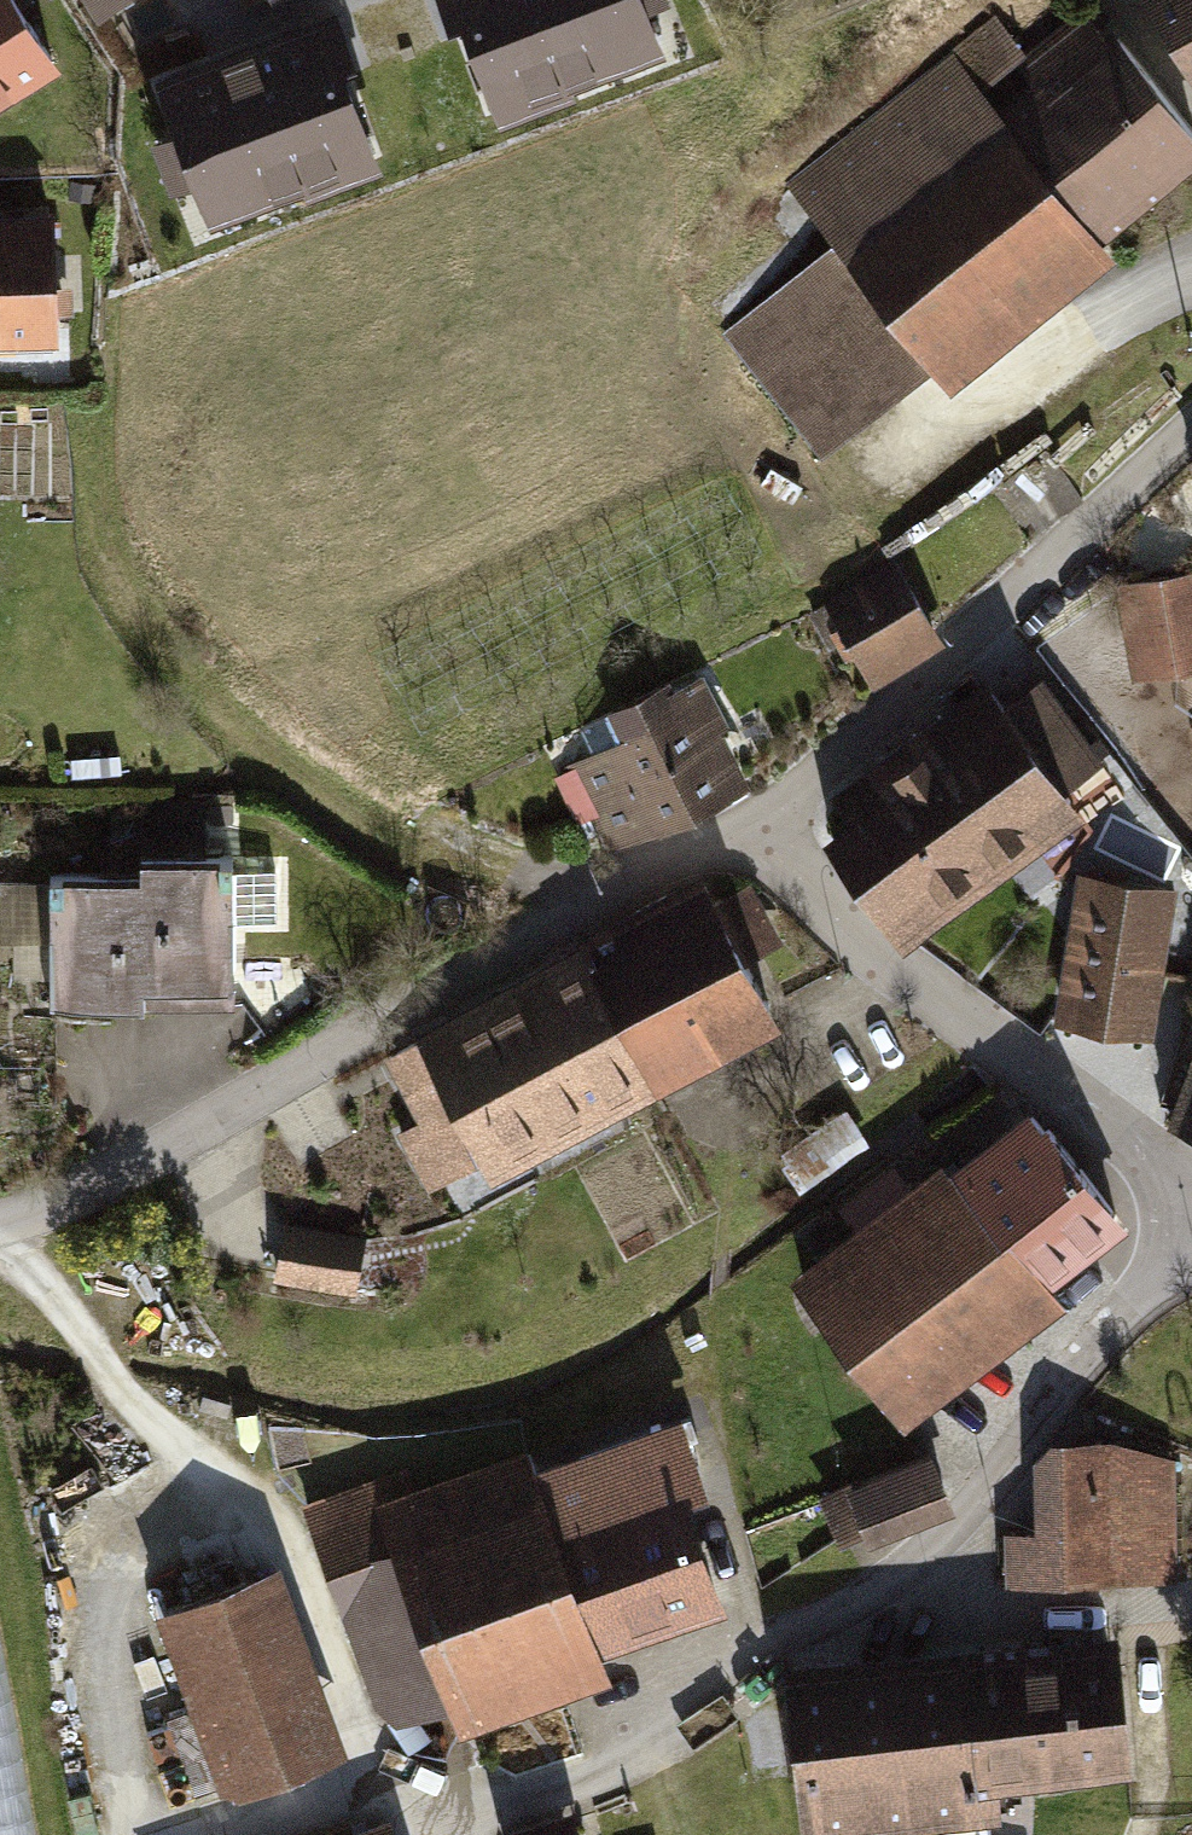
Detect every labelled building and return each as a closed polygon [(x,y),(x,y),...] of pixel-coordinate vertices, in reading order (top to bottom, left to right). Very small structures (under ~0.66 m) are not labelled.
[(64,71),(19,0),(0,0),(0,112),(64,71)] [(99,20),(131,0),(86,0),(99,20)] [(651,0),(442,0),(457,39),(470,34),(506,128),(583,98),(579,90),(672,54),(651,0)] [(1191,92),(1191,0),(1141,0),(1191,92)] [(1191,174),(1191,124),(1114,28),(1106,35),(1084,7),(1028,52),(996,13),(784,184),(833,245),(721,334),(825,462),(937,372),(956,394),(1123,260),(1108,242),(1191,174)] [(363,66),(342,10),(157,80),(214,230),(308,194),(311,202),(388,172),(350,72),(363,66)] [(61,346),(56,214),(0,216),(0,349),(61,346)] [(1184,452),(1191,466),(1191,445),(1184,452)] [(951,644),(896,557),(808,613),(831,650),(838,646),(848,662),(857,656),(878,690),(951,644)] [(1113,579),(1129,673),(1191,662),(1191,565),(1113,579)] [(998,694),(978,667),(825,780),(842,803),(811,826),(897,941),(1081,805),(1061,779),(1098,754),(1040,668),(998,694)] [(607,854),(748,786),(722,731),(729,728),(704,676),(677,689),(673,680),(605,713),(618,740),(564,766),(607,854)] [(251,852),(248,923),(295,925),(297,853),(251,852)] [(56,1008),(238,1007),(237,864),(145,865),(145,883),(53,883),(53,887),(3,888),(3,944),(55,944),(56,1008)] [(1174,884),(1076,867),(1050,1017),(1147,1034),(1174,884)] [(495,1184),(785,1031),(749,963),(717,904),(704,878),(580,943),(583,949),(379,1057),(413,1121),(393,1131),(428,1196),(485,1165),(495,1184)] [(753,884),(717,904),(749,963),(785,943),(753,884)] [(1043,1278),(1122,1218),(1038,1110),(1034,1113),(1022,1097),(941,1160),(934,1151),(904,1175),(891,1159),(834,1203),(847,1221),(784,1269),(899,1419),(1058,1297),(1043,1278)] [(366,1237),(284,1223),(273,1283),(356,1297),(366,1237)] [(603,1642),(728,1600),(689,1485),(710,1477),(681,1402),(535,1453),(527,1435),(422,1474),(416,1459),(302,1497),(373,1700),(396,1717),(447,1694),(458,1722),(612,1669),(603,1642)] [(1001,1581),(1175,1578),(1171,1454),(1107,1434),(1046,1432),(1027,1454),(1031,1524),(999,1526),(1001,1581)] [(862,1537),(949,1502),(926,1446),(816,1491),(835,1538),(859,1529),(862,1537)] [(221,1787),(345,1744),(279,1558),(156,1601),(221,1787)] [(1127,1766),(1113,1625),(777,1655),(797,1834),(811,1834),(906,1834),(905,1826),(999,1819),(994,1783),(1127,1766)] [(0,1653),(0,1834),(34,1834),(0,1653)] [(573,1803),(496,1823),(499,1834),(581,1834),(573,1803)] [(389,1809),(317,1834),(399,1834),(389,1809)]
